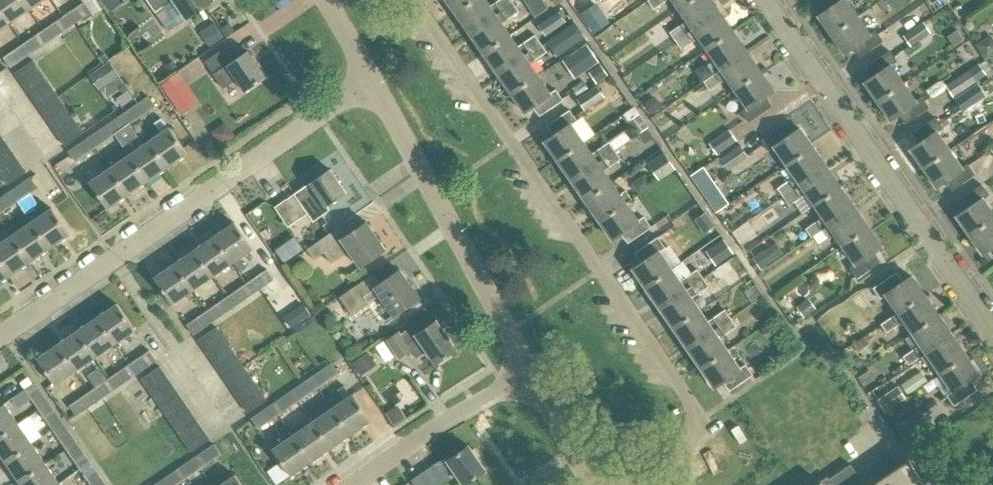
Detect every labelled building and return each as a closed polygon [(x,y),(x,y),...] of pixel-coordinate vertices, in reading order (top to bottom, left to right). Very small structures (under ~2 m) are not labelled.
[(12,23),(31,10),(25,0),(0,0),(0,6),(12,23)] [(31,10),(45,0),(25,0),(31,10)] [(101,1),(109,12),(120,5),(117,0),(102,0),(101,1)] [(157,12),(175,0),(150,0),(157,12)] [(189,19),(215,2),(213,0),(176,0),(189,19)] [(458,11),(474,0),(450,0),(458,11)] [(458,12),(472,32),(512,4),(509,0),(499,0),(497,2),(491,6),(486,0),(475,0),(458,12)] [(648,1),(654,10),(669,0),(649,0),(648,1)] [(671,34),(677,42),(719,13),(710,0),(694,0),(680,10),(689,21),(671,34)] [(680,10),(694,0),(674,0),(680,10)] [(833,35),(859,17),(847,0),(823,0),(823,1),(827,10),(820,15),(833,35)] [(65,15),(72,26),(92,12),(85,2),(65,15)] [(512,4),(472,32),(486,52),(511,34),(503,23),(508,19),(518,12),(512,4)] [(12,23),(0,6),(0,31),(12,23)] [(566,21),(559,11),(539,25),(547,35),(566,21)] [(719,13),(677,42),(683,51),(701,39),(708,50),(733,33),(719,13)] [(65,15),(45,29),(52,40),(72,26),(65,15)] [(854,49),(862,57),(885,41),(878,31),(872,35),(859,17),(833,35),(846,54),(854,49)] [(922,20),(902,34),(911,47),(931,34),(922,20)] [(200,32),(210,46),(224,37),(214,22),(200,32)] [(563,31),(571,43),(583,35),(575,23),(563,31)] [(45,29),(24,43),(32,54),(52,40),(45,29)] [(733,33),(708,50),(716,61),(710,65),(717,74),(747,53),(733,33)] [(511,34),(486,52),(499,72),(540,44),(535,35),(525,42),(519,46),(511,34)] [(12,68),(32,54),(24,43),(4,57),(12,68)] [(540,44),(499,72),(513,92),(538,75),(530,63),(536,59),(546,52),(540,44)] [(563,61),(575,79),(600,62),(587,44),(563,61)] [(238,81),(246,93),(267,79),(249,53),(235,62),(226,50),(207,63),(225,89),(238,81)] [(866,82),(879,101),(905,84),(893,66),(898,62),(891,51),(869,67),(874,77),(866,82)] [(717,74),(705,82),(711,91),(728,79),(736,90),(761,73),(747,53),(717,74)] [(15,73),(21,82),(41,68),(34,59),(15,73)] [(94,73),(99,80),(119,66),(114,59),(94,73)] [(947,87),(954,97),(976,82),(988,74),(980,63),(947,87)] [(597,83),(607,76),(600,65),(589,73),(597,83)] [(100,80),(109,96),(131,84),(122,67),(100,80)] [(27,91),(47,78),(41,68),(21,82),(27,91)] [(761,73),(736,90),(749,109),(743,113),(750,123),(772,108),(766,97),(774,92),(761,73)] [(538,75),(513,92),(527,112),(535,107),(543,116),(565,100),(558,90),(551,94),(538,75)] [(34,100),(53,87),(47,78),(27,91),(34,100)] [(200,103),(183,79),(166,91),(183,115),(200,103)] [(976,82),(954,97),(965,112),(986,96),(976,82)] [(900,116),(907,124),(930,108),(923,98),(917,102),(905,84),(879,101),(893,121),(900,116)] [(34,100),(40,109),(59,96),(53,87),(34,100)] [(577,102),(585,113),(604,100),(597,89),(577,102)] [(645,102),(654,114),(664,107),(655,95),(645,102)] [(46,118),(66,105),(59,96),(40,109),(46,118)] [(149,97),(129,111),(136,121),(156,107),(149,97)] [(52,128),(72,114),(66,105),(46,118),(52,128)] [(547,141),(557,156),(582,138),(573,125),(579,121),(572,110),(549,126),(554,136),(547,141)] [(136,121),(129,111),(109,124),(116,135),(136,121)] [(59,137),(78,123),(72,114),(52,128),(59,137)] [(627,123),(637,137),(648,129),(638,115),(627,123)] [(912,149),(925,168),(951,151),(939,133),(944,129),(937,118),(915,134),(920,144),(912,149)] [(226,143),(239,133),(230,120),(217,130),(226,143)] [(59,137),(65,146),(84,133),(78,123),(59,137)] [(109,124),(89,138),(96,148),(116,135),(109,124)] [(784,126),(762,141),(769,152),(775,148),(788,166),(813,149),(799,129),(792,135),(784,126)] [(150,142),(168,168),(189,154),(170,128),(150,142)] [(708,143),(716,155),(736,141),(729,130),(708,143)] [(0,136),(0,150),(9,144),(3,134),(0,136)] [(76,162),(96,148),(89,138),(69,152),(76,162)] [(557,156),(573,179),(613,151),(609,144),(594,155),(582,138),(557,156)] [(131,155),(149,181),(168,168),(150,142),(131,155)] [(15,153),(9,144),(0,150),(0,163),(15,153)] [(721,158),(729,171),(749,157),(740,145),(721,158)] [(791,182),(781,189),(787,198),(827,170),(813,149),(788,166),(796,178),(791,182)] [(573,179),(589,202),(614,185),(605,171),(611,167),(620,162),(613,151),(573,179)] [(946,182),(953,191),(977,174),(970,164),(964,168),(951,151),(925,168),(939,187),(946,182)] [(663,152),(647,163),(657,180),(674,169),(663,152)] [(992,166),(992,157),(989,152),(975,163),(982,172),(961,188),(967,196),(986,181),(982,175),(992,166)] [(21,162),(15,153),(0,163),(0,173),(2,175),(21,162)] [(111,169),(129,195),(149,181),(131,155),(111,169)] [(21,162),(2,175),(8,184),(8,185),(28,171),(21,162)] [(704,168),(693,175),(718,212),(730,204),(704,168)] [(91,182),(109,209),(129,195),(111,169),(91,182)] [(304,204),(318,194),(328,208),(349,194),(332,170),(277,208),(290,228),(311,214),(304,204)] [(827,170),(787,198),(793,206),(803,199),(808,195),(816,207),(841,190),(827,170)] [(12,191),(19,202),(39,188),(32,177),(12,191)] [(589,202),(605,225),(631,208),(627,203),(633,199),(627,191),(621,195),(614,185),(589,202)] [(972,235),(992,220),(992,211),(985,200),(991,195),(984,185),(960,201),(966,210),(958,216),(972,235)] [(824,218),(807,230),(813,239),(824,231),(855,210),(841,190),(816,207),(824,218)] [(0,199),(0,215),(19,202),(12,191),(0,199)] [(33,222),(51,248),(72,234),(53,208),(33,222)] [(622,234),(630,243),(653,228),(646,217),(640,221),(631,208),(605,225),(615,239),(622,234)] [(855,210),(825,231),(831,239),(836,236),(844,247),(869,230),(855,210)] [(704,234),(714,227),(706,214),(701,217),(695,221),(704,234)] [(992,250),(992,220),(972,235),(985,254),(992,249),(992,250)] [(14,236),(32,262),(51,248),(33,222),(14,236)] [(348,237),(342,228),(309,251),(317,261),(327,254),(334,264),(352,252),(363,268),(387,251),(368,223),(348,237)] [(215,238),(233,264),(253,250),(235,224),(215,238)] [(869,230),(844,247),(856,265),(851,268),(858,279),(881,263),(874,254),(882,248),(869,230)] [(12,275),(32,262),(14,236),(0,245),(0,258),(12,275)] [(195,252),(213,278),(233,264),(215,238),(195,252)] [(642,263),(635,268),(648,287),(673,270),(661,252),(667,248),(659,238),(637,253),(642,263)] [(735,255),(724,240),(716,246),(726,261),(735,255)] [(176,265),(194,292),(213,278),(195,252),(176,265)] [(763,269),(772,263),(765,252),(755,258),(763,269)] [(12,275),(0,258),(0,284),(12,275)] [(156,279),(174,305),(194,292),(176,265),(156,279)] [(247,283),(254,294),(274,280),(266,269),(247,283)] [(673,270),(648,287),(662,307),(703,278),(697,270),(687,277),(681,281),(673,270)] [(382,285),(375,275),(342,298),(355,316),(383,297),(396,317),(421,299),(402,271),(382,285)] [(899,314),(924,296),(911,278),(904,283),(896,274),(873,290),(880,301),(886,296),(899,314)] [(703,278),(662,307),(676,327),(701,310),(693,298),(699,294),(709,287),(703,278)] [(227,296),(234,308),(254,294),(247,283),(227,296)] [(234,308),(227,296),(207,310),(215,321),(234,308)] [(913,335),(938,317),(924,296),(899,314),(893,319),(883,325),(890,334),(899,327),(905,323),(913,335)] [(810,298),(798,306),(805,317),(817,308),(810,298)] [(98,319),(116,345),(136,331),(118,305),(98,319)] [(280,317),(292,333),(302,325),(300,323),(305,319),(298,308),(293,312),(290,309),(280,317)] [(701,310),(676,327),(690,347),(732,318),(725,309),(714,318),(709,321),(701,310)] [(215,321),(207,310),(187,324),(195,335),(215,321)] [(921,346),(904,357),(910,366),(920,359),(952,337),(938,317),(913,335),(921,346)] [(732,318),(690,347),(703,367),(728,350),(720,338),(726,334),(738,326),(732,318)] [(79,332),(96,358),(116,345),(98,319),(79,332)] [(768,338),(779,331),(772,322),(761,330),(768,338)] [(419,358),(430,350),(439,364),(457,351),(437,323),(420,335),(414,327),(402,335),(401,333),(390,341),(402,359),(414,351),(419,358)] [(217,328),(199,340),(205,349),(224,337),(217,328)] [(59,346),(77,372),(96,358),(79,332),(59,346)] [(205,349),(212,358),(230,346),(224,337),(205,349)] [(952,337),(920,359),(926,367),(932,363),(940,373),(965,356),(952,337)] [(39,360),(57,386),(77,372),(59,346),(39,360)] [(230,346),(212,358),(218,367),(236,355),(230,346)] [(151,350),(130,363),(138,375),(159,361),(151,350)] [(728,350),(703,367),(717,387),(724,382),(732,390),(754,375),(747,364),(741,368),(728,350)] [(353,363),(363,376),(378,364),(369,351),(353,363)] [(218,367),(224,376),(242,364),(236,355),(218,367)] [(114,374),(125,366),(119,356),(107,364),(114,374)] [(965,356),(940,374),(953,393),(946,397),(953,408),(977,392),(972,382),(979,377),(965,356)] [(138,375),(130,363),(110,377),(118,388),(138,375)] [(333,363),(312,377),(320,388),(340,374),(333,363)] [(224,376),(230,385),(249,373),(242,364),(224,376)] [(148,388),(167,375),(161,366),(142,379),(148,388)] [(249,373),(230,385),(236,394),(255,382),(249,373)] [(148,388),(155,397),(173,384),(167,375),(148,388)] [(90,391),(98,402),(118,388),(110,377),(90,391)] [(292,391),(300,402),(320,388),(312,377),(292,391)] [(26,389),(40,410),(50,403),(36,382),(26,389)] [(236,394),(243,403),(261,391),(255,382),(236,394)] [(155,397),(161,406),(180,393),(173,384),(155,397)] [(906,397),(899,386),(879,399),(886,410),(906,397)] [(98,402),(90,391),(70,404),(77,416),(98,402)] [(267,400),(261,391),(243,403),(249,412),(267,400)] [(292,391),(272,405),(280,416),(300,402),(292,391)] [(167,415),(186,402),(180,393),(161,406),(167,415)] [(333,408),(351,434),(372,420),(354,394),(333,408)] [(401,423),(412,416),(403,401),(391,409),(401,423)] [(167,415),(173,425),(192,412),(186,402),(167,415)] [(64,423),(50,403),(40,410),(53,430),(64,423)] [(19,424),(5,404),(0,407),(0,437),(19,424)] [(280,416),(272,405),(252,419),(259,430),(280,416)] [(314,421),(332,447),(351,434),(333,408),(314,421)] [(928,425),(919,411),(895,427),(904,441),(928,425)] [(198,421),(192,412),(173,425),(180,434),(198,421)] [(180,434),(186,443),(205,430),(198,421),(180,434)] [(294,435),(312,461),(332,447),(314,421),(294,435)] [(53,430),(67,449),(77,442),(64,423),(53,430)] [(7,462),(33,444),(19,424),(0,437),(0,452),(7,462)] [(211,439),(205,430),(186,443),(192,452),(211,439)] [(274,449),(291,475),(312,461),(294,435),(274,449)] [(91,462),(77,442),(67,449),(81,469),(91,462)] [(7,462),(20,482),(47,464),(33,444),(7,462)] [(195,458),(203,468),(223,454),(216,444),(195,458)] [(453,468),(465,484),(466,484),(486,471),(469,447),(450,459),(448,456),(411,481),(414,484),(445,484),(452,480),(447,472),(453,468)] [(175,472),(182,482),(203,468),(195,458),(175,472)] [(908,460),(872,484),(925,484),(908,460)] [(104,482),(91,462),(81,469),(91,484),(100,484),(104,482)] [(22,484),(58,484),(60,483),(47,464),(20,482),(22,484)] [(851,464),(848,465),(829,478),(828,476),(815,484),(865,484),(851,464)] [(182,482),(175,472),(156,484),(178,484),(182,482)] [(236,475),(221,484),(243,484),(236,475)]
